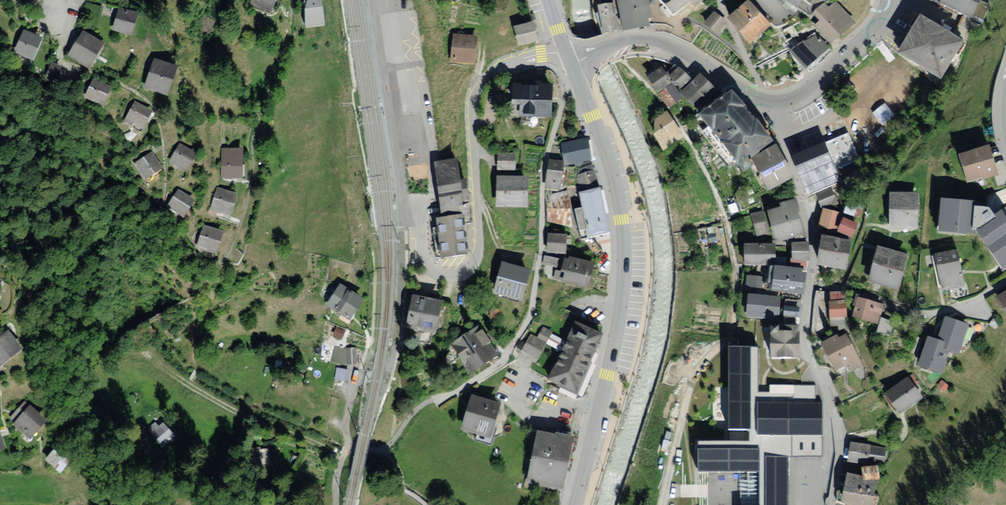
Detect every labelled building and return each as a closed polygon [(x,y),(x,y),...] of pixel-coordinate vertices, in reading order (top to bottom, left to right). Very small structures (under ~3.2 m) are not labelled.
[(253,4),(272,11),(276,0),(254,0),(253,4)] [(304,28),(323,26),(320,0),(304,0),(303,7),(304,28)] [(616,1),(620,32),(649,28),(645,0),(621,0),(616,1)] [(657,1),(670,17),(691,0),(658,0),(657,1)] [(930,1),(979,22),(989,0),(931,0),(930,1)] [(825,3),(814,13),(821,19),(814,25),(831,43),(854,21),(836,1),(829,7),(825,3)] [(744,3),(727,19),(747,41),(764,24),(744,3)] [(613,4),(596,7),(601,36),(618,33),(613,4)] [(132,14),(111,8),(103,30),(124,37),(132,14)] [(725,25),(711,14),(702,25),(715,36),(725,25)] [(964,45),(917,17),(893,55),(940,84),(964,45)] [(532,24),(516,28),(520,43),(536,39),(532,24)] [(38,40),(19,31),(9,53),(28,62),(38,40)] [(77,33),(62,56),(83,70),(98,47),(77,33)] [(477,38),(456,35),(453,59),(474,62),(477,38)] [(793,52),(807,67),(829,48),(820,38),(819,39),(815,35),(805,44),(804,42),(793,52)] [(146,60),(137,89),(162,97),(171,68),(146,60)] [(679,67),(668,77),(678,88),(689,79),(679,67)] [(661,69),(646,79),(656,95),(672,84),(661,69)] [(699,75),(678,94),(694,111),(715,92),(699,75)] [(105,89),(87,80),(78,99),(96,107),(105,89)] [(552,83),(510,81),(508,117),(550,119),(552,83)] [(673,87),(659,95),(669,111),(683,102),(673,87)] [(730,89),(695,118),(739,172),(774,144),(730,89)] [(136,132),(146,112),(129,103),(118,123),(136,132)] [(667,113),(646,127),(663,153),(684,138),(667,113)] [(587,138),(560,142),(564,166),(591,162),(587,138)] [(826,144),(792,159),(809,198),(843,183),(826,144)] [(989,146),(956,156),(965,182),(997,172),(989,146)] [(181,149),(174,161),(186,169),(194,157),(181,149)] [(776,149),(750,164),(768,194),(793,179),(776,149)] [(240,150),(224,150),(224,176),(240,176),(240,150)] [(516,153),(498,153),(498,169),(516,169),(516,153)] [(158,168),(149,154),(134,164),(143,178),(158,168)] [(454,159),(432,162),(438,215),(467,211),(463,179),(457,180),(454,159)] [(562,162),(549,160),(546,189),(559,190),(562,162)] [(576,175),(580,191),(598,187),(594,171),(576,175)] [(527,177),(496,176),(495,209),(527,209),(527,177)] [(570,190),(547,196),(547,220),(574,228),(570,190)] [(600,190),(578,195),(587,240),(609,235),(600,190)] [(192,201),(178,191),(169,203),(183,213),(192,201)] [(234,195),(219,191),(214,209),(229,213),(234,195)] [(920,192),(889,192),(889,229),(920,229),(920,192)] [(970,201),(937,199),(935,235),(968,237),(970,201)] [(796,202),(765,212),(776,245),(806,235),(796,202)] [(862,211),(845,206),(843,215),(860,219),(862,211)] [(840,213),(824,209),(820,224),(836,228),(840,213)] [(973,232),(1002,272),(1005,269),(1005,217),(1002,211),(973,232)] [(764,212),(751,215),(757,238),(770,234),(764,212)] [(461,216),(433,219),(437,259),(464,257),(461,216)] [(858,224),(842,219),(837,232),(853,238),(858,224)] [(206,228),(200,246),(215,251),(222,233),(206,228)] [(566,236),(546,236),(546,253),(565,254),(566,236)] [(822,237),(818,267),(847,271),(851,241),(822,237)] [(769,244),(744,245),(744,267),(770,267),(769,244)] [(810,244),(791,244),(792,263),(810,263),(810,244)] [(909,255),(876,247),(867,283),(900,292),(909,255)] [(958,251),(935,256),(943,292),(966,287),(958,251)] [(561,255),(553,280),(587,289),(594,265),(561,255)] [(557,260),(544,256),(541,265),(554,269),(557,260)] [(528,271),(500,263),(491,295),(519,303),(528,271)] [(806,270),(772,267),(770,293),(804,296),(806,270)] [(766,278),(748,276),(745,294),(763,296),(766,278)] [(362,298),(337,282),(322,307),(346,322),(362,298)] [(994,298),(1005,319),(1005,292),(994,298)] [(767,297),(746,296),(746,318),(767,318),(767,297)] [(884,306),(857,298),(851,318),(878,326),(884,306)] [(434,304),(415,299),(409,326),(432,331),(439,305),(434,304)] [(802,302),(786,299),(783,320),(800,322),(802,302)] [(845,301),(828,304),(830,321),(848,319),(845,301)] [(500,309),(490,311),(491,320),(501,318),(500,309)] [(937,340),(927,337),(917,367),(942,376),(950,354),(959,356),(969,326),(945,317),(937,340)] [(571,324),(545,382),(575,396),(602,338),(571,324)] [(478,327),(449,346),(469,376),(498,357),(478,327)] [(544,327),(538,337),(547,343),(553,333),(544,327)] [(801,327),(769,327),(769,357),(801,357),(801,327)] [(0,336),(0,365),(18,350),(4,333),(0,336)] [(837,335),(819,345),(835,373),(850,364),(854,371),(864,365),(847,334),(839,338),(837,335)] [(547,344),(531,335),(521,354),(536,363),(547,344)] [(357,348),(342,347),(341,364),(357,365),(357,348)] [(759,363),(739,362),(738,381),(731,381),(729,426),(749,426),(750,393),(758,394),(759,363)] [(907,378),(883,396),(898,416),(922,399),(907,378)] [(950,387),(943,381),(938,386),(944,393),(950,387)] [(759,406),(759,445),(698,446),(698,471),(761,470),(762,504),(790,504),(789,435),(823,434),(822,404),(815,404),(815,387),(797,387),(797,405),(759,406)] [(489,404),(471,399),(462,428),(488,436),(497,407),(489,404)] [(25,406),(9,426),(27,441),(44,421),(25,406)] [(573,441),(536,433),(525,486),(561,494),(573,441)] [(889,446),(851,441),(848,460),(886,465),(889,446)] [(68,461),(50,448),(39,463),(57,475),(68,461)] [(877,467),(861,469),(863,483),(880,480),(877,467)] [(846,473),(840,504),(842,504),(874,504),(875,495),(858,492),(861,476),(846,473)]
